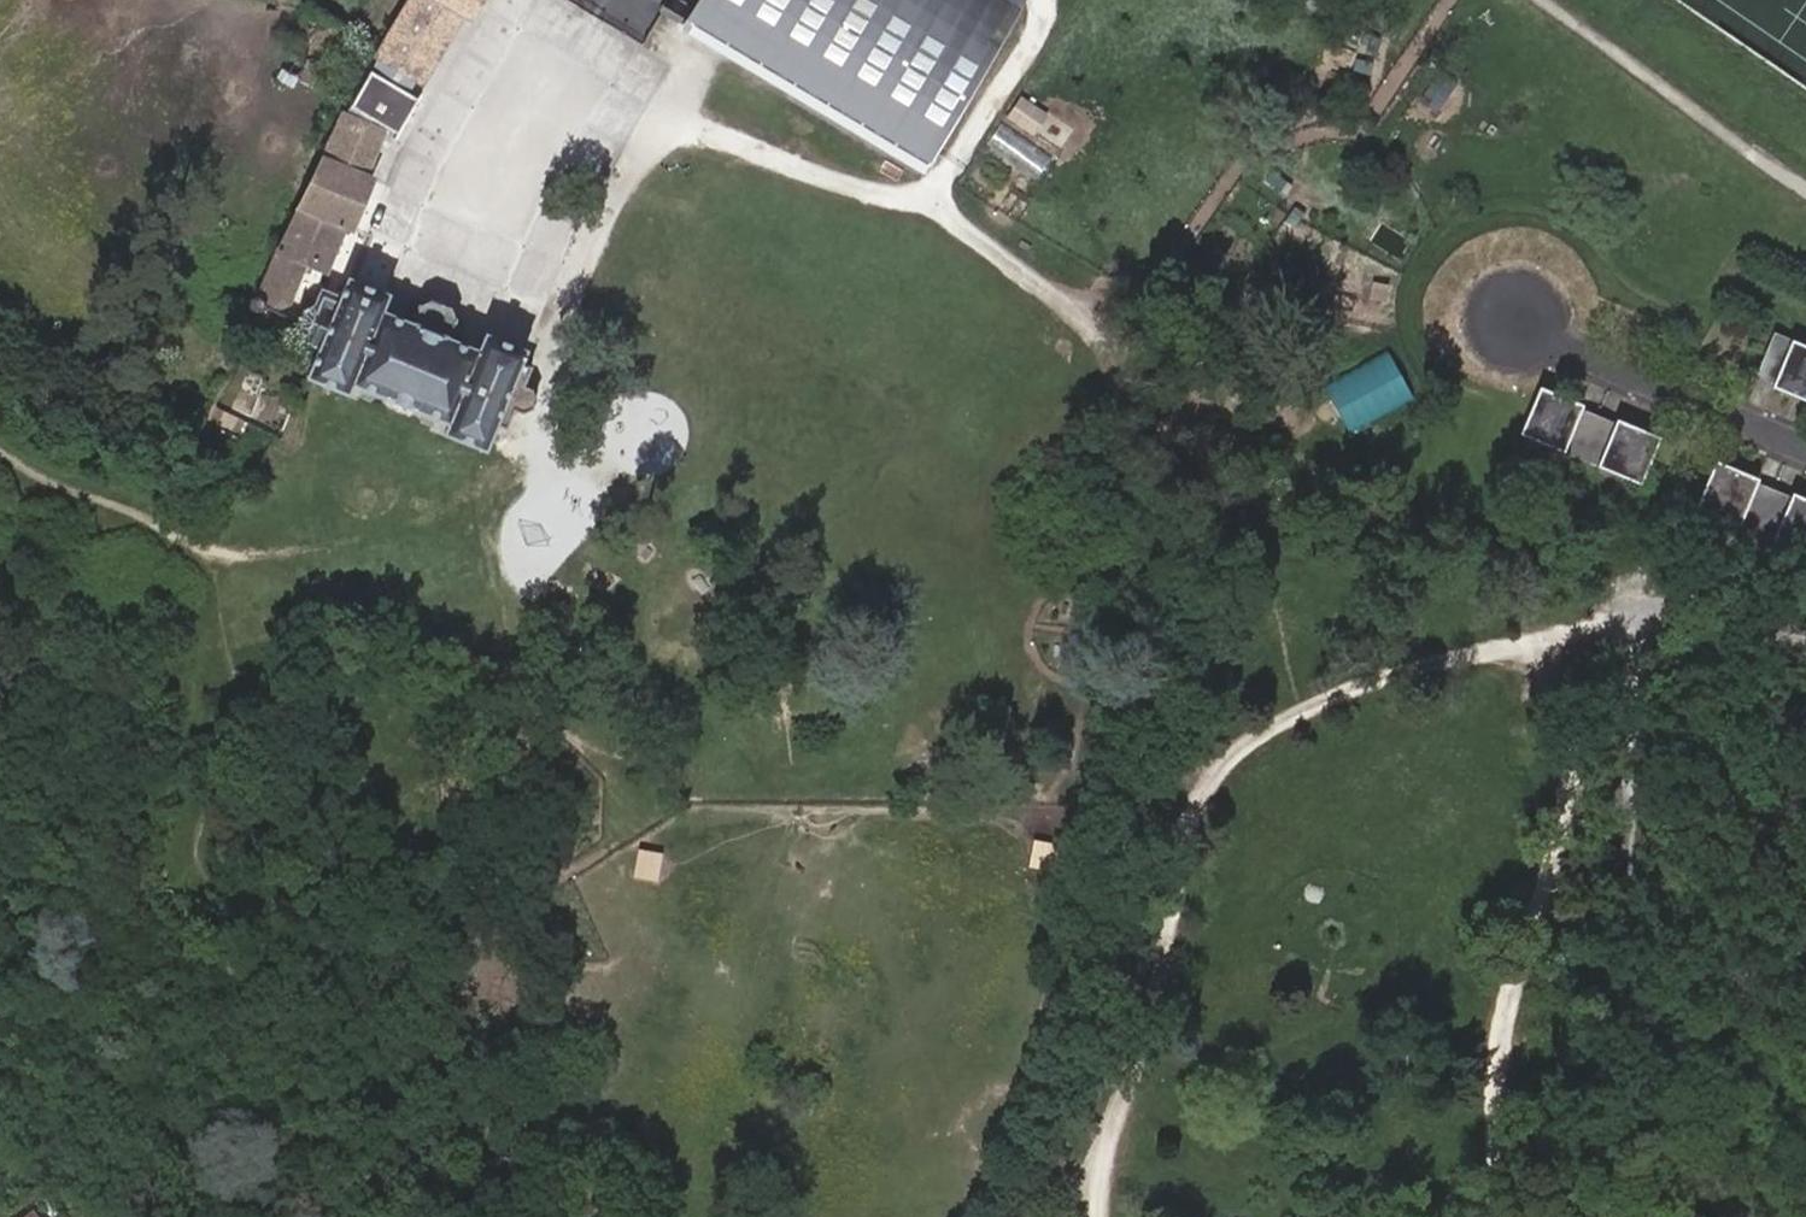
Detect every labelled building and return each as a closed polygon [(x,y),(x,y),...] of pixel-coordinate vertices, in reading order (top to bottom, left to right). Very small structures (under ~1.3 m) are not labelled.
[(380,38),(274,286),(277,287),(287,284),(300,251),(315,247),(327,252),(346,208),(352,210),(372,162),(367,160),(386,117),(387,113),(400,121),(420,86),(410,80),(419,64),(424,67),(463,1),(469,4),(471,0),(403,0),(380,38)] [(679,27),(921,171),(1023,0),(695,0),(679,27)] [(448,427),(489,444),(500,418),(511,422),(518,405),(526,408),(536,404),(541,391),(537,381),(529,377),(535,361),(526,357),(532,344),(492,328),(485,344),(463,335),(469,319),(457,314),(456,300),(439,293),(429,302),(416,297),(410,313),(388,304),(394,288),(353,270),(344,290),(326,282),(318,300),(304,302),(297,321),(306,330),(315,334),(313,341),(323,344),(311,371),(351,387),(356,377),(452,416),(448,427)] [(1805,385),(1805,340),(1800,337),(1805,328),(1785,320),(1767,361),(1784,370),(1782,375),(1805,385)] [(263,351),(249,345),(240,364),(254,370),(263,351)] [(1330,390),(1354,432),(1403,405),(1379,363),(1330,390)] [(1572,439),(1590,447),(1606,406),(1591,400),(1593,394),(1568,383),(1565,391),(1554,387),(1548,375),(1529,423),(1553,433),(1557,424),(1575,431),(1572,439)] [(1565,391),(1568,383),(1548,375),(1554,387),(1565,391)] [(1606,406),(1590,447),(1605,454),(1609,446),(1631,453),(1626,462),(1651,473),(1659,454),(1671,425),(1655,428),(1648,425),(1651,417),(1628,407),(1625,414),(1606,406)] [(1671,425),(1651,417),(1648,425),(1655,428),(1671,425)] [(1749,515),(1766,521),(1783,480),(1768,474),(1771,467),(1745,457),(1742,464),(1734,460),(1723,448),(1712,476),(1704,496),(1728,507),(1732,497),(1753,506),(1749,515)] [(1745,457),(1723,448),(1734,460),(1742,464),(1745,457)] [(1766,521),(1783,527),(1786,519),(1805,527),(1805,481),(1802,480),(1799,486),(1783,480),(1766,521)]
